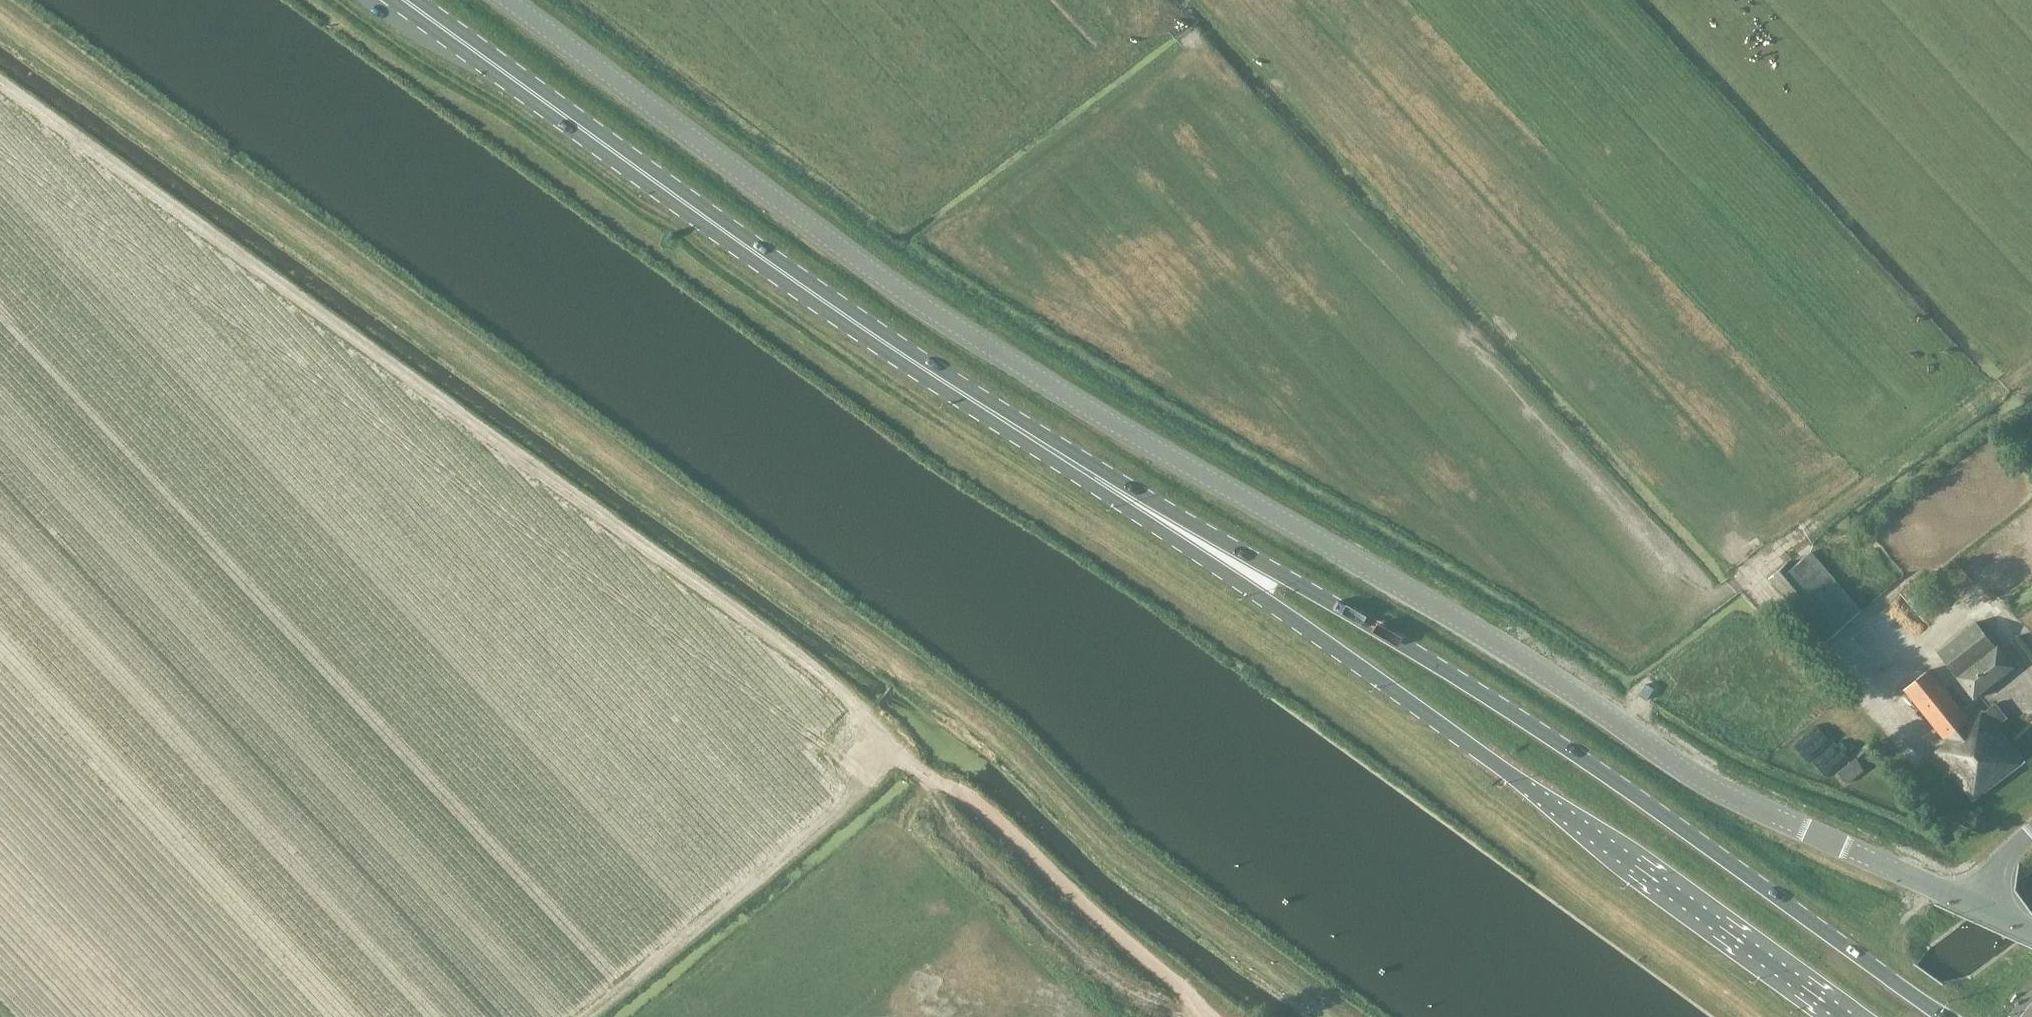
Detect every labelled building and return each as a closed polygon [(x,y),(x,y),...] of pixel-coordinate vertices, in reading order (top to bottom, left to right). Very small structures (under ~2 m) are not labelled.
[(1786,562),(1766,578),(1778,591),(1822,642),(1859,610),(1808,551),(1789,567),(1786,562)] [(1900,589),(1882,606),(1905,632),(1924,615),(1900,589)] [(1973,699),(2014,666),(1997,645),(1995,646),(1975,620),(1936,651),(1973,699)] [(2007,716),(1995,701),(1970,720),(1930,669),(1905,689),(1946,743),(1934,752),(1972,801),(2024,761),(1996,725),(2007,716)]
